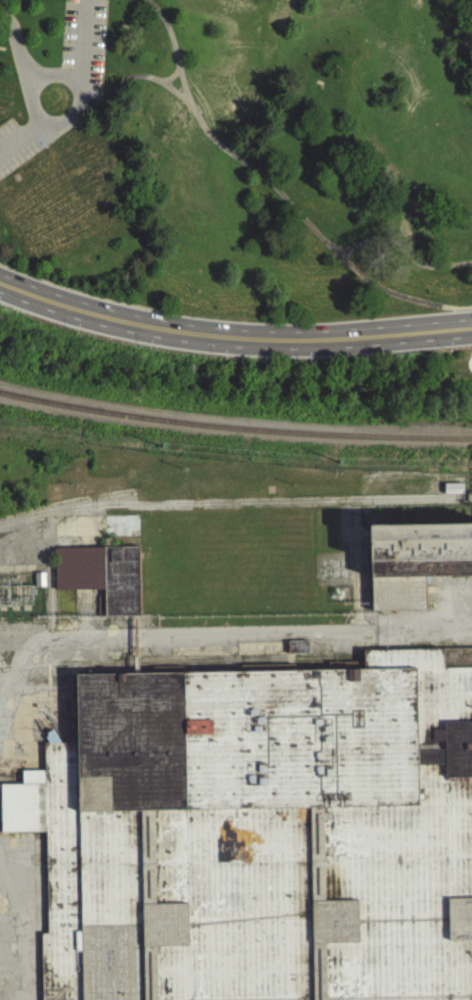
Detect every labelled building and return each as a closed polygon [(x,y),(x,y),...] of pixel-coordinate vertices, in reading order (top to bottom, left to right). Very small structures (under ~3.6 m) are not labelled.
[(370,524),(471,522),(471,574),(425,575),(425,607),(371,608),(370,524)] [(53,547),(137,545),(139,614),(105,615),(104,587),(54,588),(53,547)] [(47,830),(0,830),(0,783),(22,783),(22,769),(44,769),(44,742),(78,742),(77,673),(364,669),(364,648),(471,646),(471,999),(42,999),(41,933),(48,932),(47,830)] [(308,660),(308,648),(287,648),(287,660),(308,660)]
